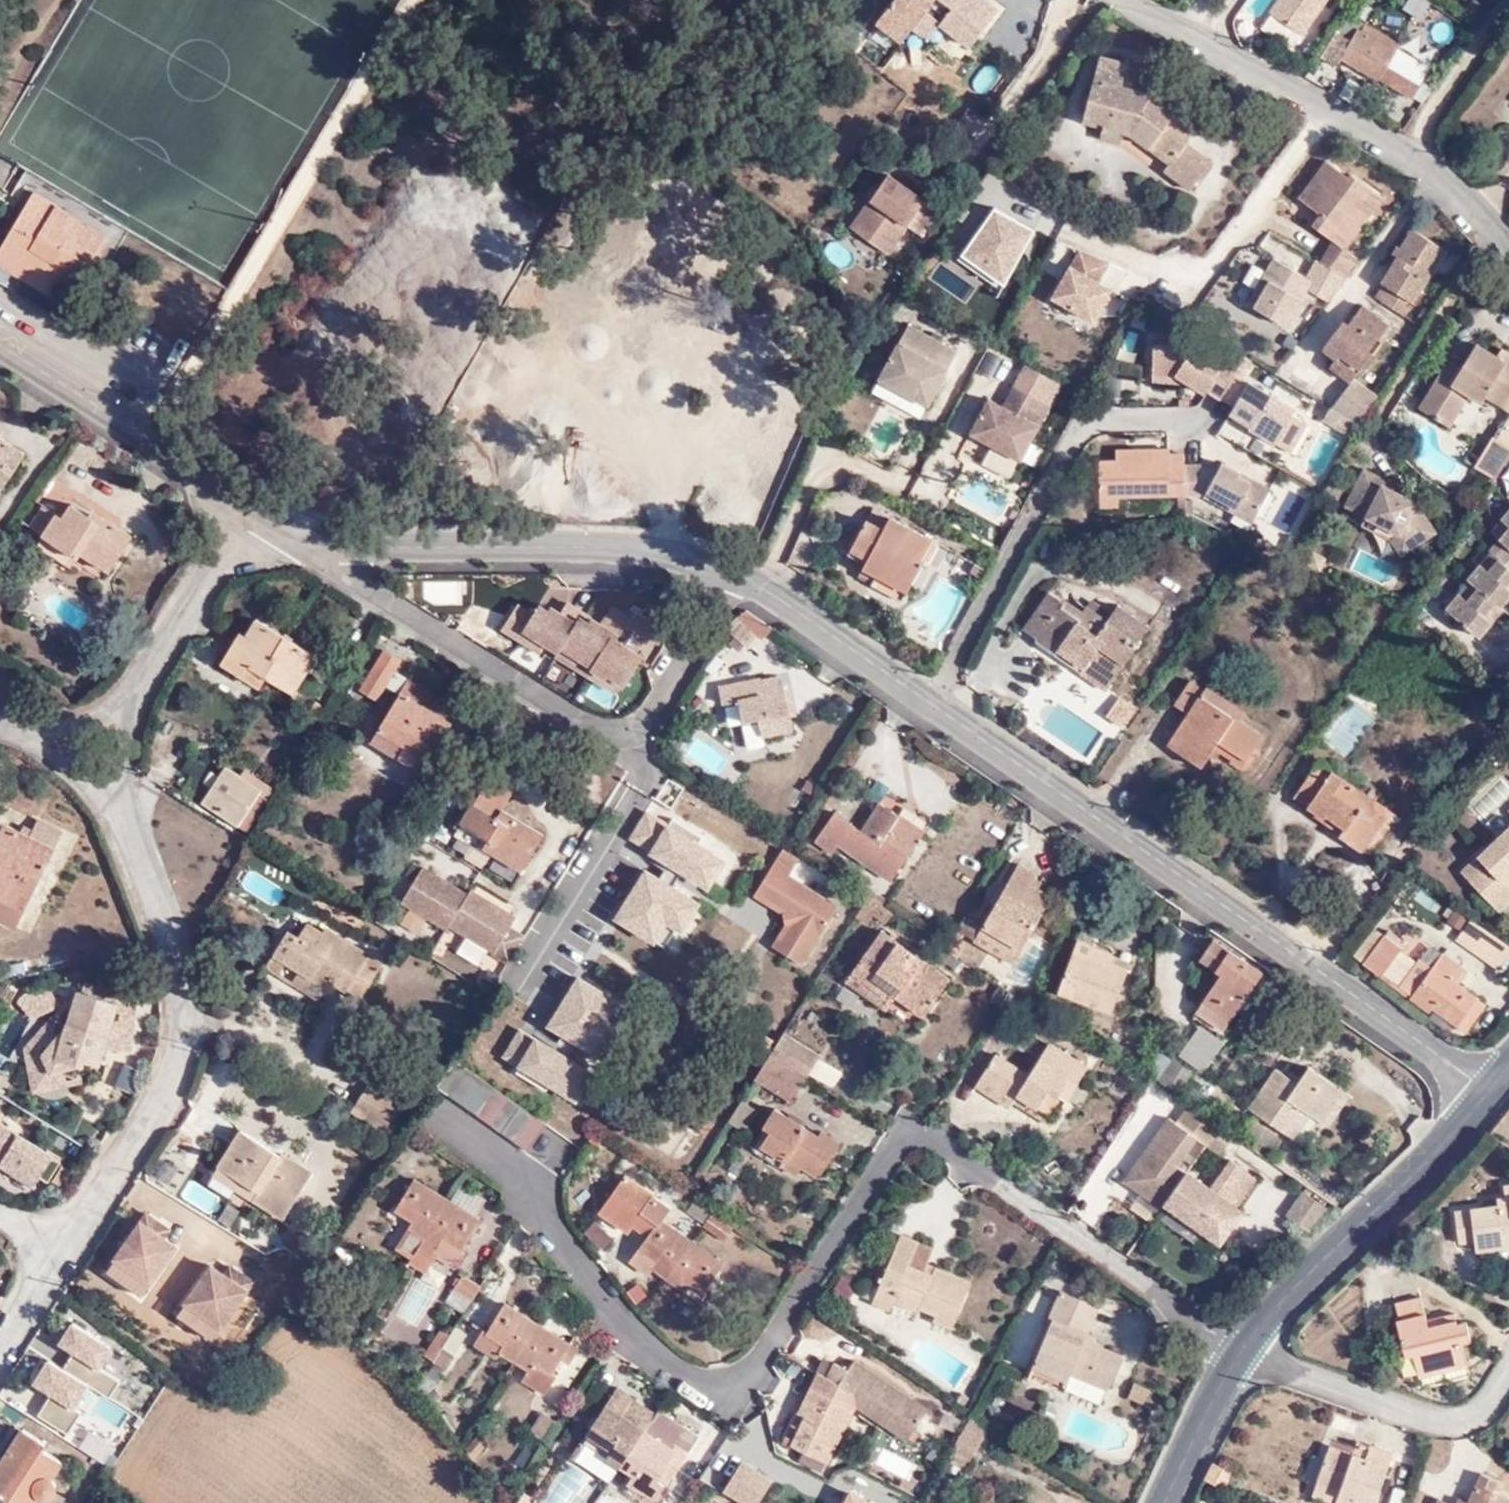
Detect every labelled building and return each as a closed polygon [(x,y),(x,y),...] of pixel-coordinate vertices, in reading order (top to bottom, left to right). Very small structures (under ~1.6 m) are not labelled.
[(940,21),(970,44),(1000,5),(992,0),(883,0),(870,18),(901,42),(913,27),(926,11),(940,21)] [(1266,6),(1299,30),(1320,0),(1271,0),(1266,6)] [(1344,5),(1337,0),(1335,0),(1329,6),(1337,13),(1344,5)] [(927,39),(940,21),(926,11),(913,27),(927,39)] [(1417,102),(1427,88),(1418,81),(1425,70),(1354,24),(1353,27),(1340,17),(1316,53),(1332,64),(1338,57),(1407,99),(1409,96),(1417,102)] [(1100,126),(1121,129),(1125,129),(1167,166),(1161,173),(1183,193),(1208,165),(1186,146),(1195,135),(1152,97),(1132,95),(1135,67),(1093,63),(1086,125),(1100,126)] [(1120,143),(1121,129),(1100,126),(1098,142),(1120,143)] [(1348,245),(1384,189),(1325,151),(1290,206),(1331,233),(1306,272),(1290,262),(1281,275),(1270,268),(1251,297),(1286,320),(1309,286),(1330,299),(1360,253),(1348,245)] [(888,246),(926,191),(890,165),(871,192),(883,201),(864,228),(888,246)] [(43,200),(48,192),(24,177),(19,186),(43,200)] [(64,275),(56,271),(64,259),(72,263),(97,222),(48,192),(43,200),(19,186),(6,205),(13,209),(2,224),(0,223),(0,249),(12,257),(8,262),(54,291),(64,275)] [(883,201),(871,192),(852,220),(864,228),(883,201)] [(948,268),(996,293),(1034,221),(985,196),(948,268)] [(0,215),(0,223),(2,224),(13,209),(6,205),(0,215)] [(1371,296),(1400,314),(1427,269),(1420,265),(1433,245),(1407,229),(1376,280),(1380,283),(1371,296)] [(1050,293),(1094,317),(1114,279),(1105,274),(1113,260),(1078,242),(1050,293)] [(8,262),(12,257),(0,249),(0,257),(8,262)] [(56,271),(64,275),(72,263),(64,259),(56,271)] [(1332,353),(1354,370),(1370,349),(1364,344),(1381,322),(1357,304),(1343,322),(1334,334),(1328,329),(1317,342),(1332,353)] [(910,317),(881,371),(930,397),(958,343),(910,317)] [(1334,334),(1343,322),(1336,318),(1328,329),(1334,334)] [(1191,343),(1210,357),(1215,350),(1195,337),(1191,343)] [(1240,376),(1232,371),(1210,357),(1191,343),(1151,341),(1149,374),(1178,374),(1203,391),(1208,387),(1233,405),(1230,410),(1247,422),(1245,424),(1271,441),(1290,414),(1266,397),(1268,395),(1240,376)] [(1445,369),(1426,404),(1456,421),(1473,390),(1486,396),(1489,390),(1508,401),(1508,347),(1505,344),(1500,354),(1480,341),(1468,363),(1460,377),(1445,369)] [(1281,376),(1295,359),(1285,351),(1271,368),(1281,376)] [(1348,378),(1354,370),(1332,353),(1326,361),(1348,378)] [(1250,360),(1243,355),(1232,371),(1240,376),(1250,360)] [(1453,355),(1445,369),(1460,377),(1468,363),(1453,355)] [(1331,406),(1355,424),(1374,394),(1350,377),(1331,406)] [(990,391),(971,425),(1022,452),(1051,399),(1014,378),(1003,398),(990,391)] [(1270,393),(1268,395),(1266,397),(1290,414),(1292,409),(1270,393)] [(1374,394),(1355,424),(1356,424),(1376,395),(1374,394)] [(1304,425),(1290,414),(1271,441),(1285,450),(1304,425)] [(1334,448),(1346,430),(1335,421),(1322,438),(1334,448)] [(1497,478),(1508,458),(1508,442),(1497,435),(1478,466),(1497,478)] [(11,448),(0,439),(0,463),(11,448)] [(986,461),(1008,473),(1019,455),(997,443),(986,461)] [(1203,493),(1233,511),(1240,506),(1251,521),(1253,522),(1270,489),(1223,464),(1218,463),(1212,478),(1199,478),(1199,464),(1183,464),(1183,454),(1169,454),(1169,448),(1141,448),(1141,455),(1133,455),(1133,449),(1115,449),(1115,460),(1100,460),(1100,506),(1117,506),(1117,495),(1203,493)] [(1218,463),(1199,464),(1199,478),(1212,478),(1218,463)] [(1404,552),(1439,527),(1421,499),(1396,485),(1399,479),(1367,463),(1347,501),(1401,528),(1392,534),(1404,552)] [(52,512),(33,499),(19,519),(33,529),(27,536),(62,561),(72,548),(98,566),(123,530),(95,512),(90,516),(62,498),(52,512)] [(907,591),(926,555),(915,547),(927,527),(887,504),(882,515),(870,506),(855,533),(874,543),(868,554),(864,560),(878,569),(875,573),(907,591)] [(1240,506),(1233,511),(1251,521),(1240,506)] [(1502,540),(1508,531),(1508,528),(1503,522),(1494,532),(1502,540)] [(915,547),(926,555),(938,533),(927,527),(915,547)] [(1493,552),(1502,561),(1508,567),(1508,531),(1502,540),(1493,552)] [(850,544),(868,554),(874,543),(855,533),(850,544)] [(1286,549),(1295,537),(1289,534),(1280,549),(1286,549)] [(1493,552),(1483,564),(1493,572),(1502,561),(1493,552)] [(1470,581),(1480,590),(1500,608),(1503,610),(1508,604),(1508,567),(1502,561),(1493,572),(1483,564),(1470,581)] [(1085,650),(1109,668),(1149,613),(1122,592),(1112,605),(1079,583),(1071,595),(1047,578),(1023,613),(1038,623),(1034,629),(1078,660),(1085,650)] [(1480,590),(1470,581),(1459,595),(1469,603),(1480,590)] [(1469,603),(1459,595),(1448,610),(1480,640),(1495,623),(1490,618),(1500,608),(1480,590),(1469,603)] [(656,634),(665,619),(636,601),(632,608),(618,599),(608,616),(575,595),(569,605),(559,599),(556,603),(547,597),(543,604),(530,625),(552,639),(566,647),(569,643),(631,681),(650,649),(625,633),(632,620),(656,634)] [(546,648),(552,639),(530,625),(543,604),(532,597),(513,627),(546,648)] [(739,605),(725,615),(747,641),(763,631),(739,605)] [(739,605),(763,631),(777,623),(752,605),(739,605)] [(237,645),(260,660),(289,678),(309,645),(252,608),(239,628),(245,632),(237,645)] [(249,676),(260,660),(237,645),(245,632),(239,628),(232,623),(214,653),(249,676)] [(369,687),(393,647),(376,636),(350,676),(369,687)] [(625,691),(631,681),(569,643),(566,647),(562,652),(625,691)] [(1103,676),(1109,668),(1085,650),(1078,660),(1103,676)] [(377,675),(393,685),(404,668),(387,659),(377,675)] [(404,668),(393,685),(372,718),(398,734),(391,744),(408,756),(418,742),(423,745),(442,714),(429,704),(439,689),(404,668)] [(782,683),(778,673),(721,686),(725,704),(741,701),(751,749),(767,745),(764,731),(796,724),(787,682),(782,683)] [(1198,689),(1202,684),(1187,673),(1172,695),(1187,707),(1166,738),(1197,760),(1216,736),(1243,755),(1260,732),(1237,716),(1198,689)] [(1205,681),(1202,684),(1198,689),(1237,716),(1243,706),(1205,681)] [(398,734),(372,718),(365,727),(391,744),(398,734)] [(695,740),(688,755),(718,768),(725,752),(695,740)] [(222,742),(218,748),(254,772),(250,778),(259,784),(267,773),(222,742)] [(254,772),(218,748),(192,786),(236,816),(259,784),(250,778),(254,772)] [(640,749),(629,762),(517,950),(540,965),(544,968),(639,815),(705,859),(729,822),(666,779),(670,774),(658,766),(661,762),(652,757),(640,749)] [(1353,854),(1377,826),(1354,807),(1362,797),(1315,762),(1287,797),(1317,821),(1322,815),(1340,830),(1333,837),(1353,854)] [(520,860),(544,822),(502,795),(508,783),(488,771),(456,820),(520,860)] [(1354,807),(1377,826),(1386,814),(1362,797),(1354,807)] [(898,810),(882,798),(864,824),(837,805),(815,835),(835,850),(842,842),(886,872),(902,850),(907,854),(926,824),(912,814),(903,825),(893,817),(898,810)] [(30,814),(25,821),(18,816),(14,822),(0,813),(0,916),(53,827),(55,825),(32,811),(30,814)] [(1461,868),(1498,910),(1508,900),(1508,884),(1502,876),(1508,870),(1508,823),(1461,868)] [(806,858),(789,848),(771,877),(774,896),(805,914),(787,939),(783,935),(777,943),(806,962),(843,905),(796,874),(806,858)] [(512,924),(519,908),(417,859),(397,900),(512,955),(524,930),(512,924)] [(614,908),(664,941),(676,922),(681,926),(701,895),(646,859),(614,908)] [(1017,859),(979,917),(993,927),(989,931),(1013,948),(1049,895),(1029,880),(1036,871),(1017,859)] [(969,932),(976,921),(959,910),(938,940),(949,948),(956,938),(952,933),(959,927),(968,933),(969,932)] [(1439,935),(1504,976),(1508,968),(1508,947),(1454,912),(1439,935)] [(274,946),(327,981),(331,973),(346,984),(368,952),(357,946),(360,942),(326,920),(322,925),(307,916),(298,929),(288,923),(274,946)] [(993,927),(979,917),(976,921),(969,932),(1006,959),(1013,948),(989,931),(993,927)] [(1361,943),(1371,949),(1384,932),(1374,924),(1361,943)] [(848,969),(888,998),(894,993),(923,1013),(949,975),(878,926),(848,969)] [(458,929),(449,947),(479,962),(488,944),(458,929)] [(1431,1006),(1466,1031),(1486,1002),(1458,981),(1468,968),(1443,950),(1430,969),(1400,947),(1401,944),(1384,932),(1371,949),(1362,962),(1428,1010),(1431,1006)] [(1080,936),(1075,946),(1106,957),(1110,947),(1080,936)] [(1219,1032),(1262,970),(1217,939),(1203,958),(1224,975),(1196,1016),(1219,1032)] [(1033,941),(1018,968),(1034,977),(1049,950),(1033,941)] [(320,992),(327,981),(274,946),(266,959),(320,992)] [(1106,957),(1075,946),(1059,990),(1113,1010),(1129,966),(1106,957)] [(608,1011),(620,990),(577,965),(546,1019),(598,1049),(618,1016),(608,1011)] [(883,1007),(888,998),(848,969),(842,980),(883,1007)] [(55,1050),(83,1060),(84,1053),(99,1058),(119,996),(104,993),(107,979),(86,973),(83,985),(78,983),(67,1015),(55,1050)] [(1012,992),(1003,986),(993,1004),(1001,1009),(1012,992)] [(80,1070),(83,1060),(55,1050),(67,1015),(57,1012),(44,1059),(80,1070)] [(1197,1018),(1174,1048),(1202,1069),(1224,1038),(1197,1018)] [(497,1062),(547,1087),(551,1078),(578,1092),(595,1060),(518,1020),(497,1062)] [(760,1065),(755,1073),(794,1097),(822,1056),(782,1030),(777,1039),(760,1065)] [(1048,1123),(1065,1098),(1052,1089),(1066,1066),(1079,1076),(1087,1063),(1048,1038),(1028,1069),(994,1048),(979,1073),(1013,1094),(1010,1099),(1048,1123)] [(1195,1067),(1159,1040),(1158,1073),(1180,1088),(1195,1067)] [(432,1086),(528,1148),(544,1123),(449,1061),(432,1086)] [(1324,1121),(1348,1089),(1311,1064),(1303,1075),(1297,1081),(1289,1074),(1279,1067),(1249,1106),(1285,1132),(1304,1107),(1312,1112),(1324,1121)] [(1052,1089),(1065,1098),(1079,1076),(1066,1066),(1052,1089)] [(1297,1081),(1303,1075),(1294,1067),(1289,1074),(1297,1081)] [(415,1094),(380,1069),(356,1103),(392,1129),(415,1094)] [(1007,1104),(1010,1099),(1013,1094),(979,1073),(973,1082),(1007,1104)] [(1355,1095),(1348,1089),(1324,1121),(1331,1127),(1355,1095)] [(759,1109),(740,1096),(726,1120),(743,1131),(759,1109)] [(1196,1133),(1210,1113),(1192,1100),(1177,1119),(1169,1114),(1125,1175),(1151,1195),(1177,1159),(1196,1133)] [(769,1138),(792,1155),(794,1152),(822,1172),(845,1137),(829,1126),(824,1133),(781,1103),(770,1118),(779,1124),(769,1138)] [(1293,1138),(1312,1112),(1304,1107),(1285,1132),(1293,1138)] [(1221,1121),(1210,1113),(1196,1133),(1206,1141),(1221,1121)] [(785,1164),(792,1155),(769,1138),(779,1124),(770,1118),(755,1143),(785,1164)] [(258,1190),(290,1209),(319,1161),(320,1159),(283,1137),(281,1141),(246,1121),(224,1157),(264,1180),(258,1190)] [(1273,1148),(1281,1139),(1258,1121),(1250,1130),(1273,1148)] [(1177,1159),(1151,1195),(1161,1202),(1164,1198),(1220,1240),(1244,1208),(1237,1201),(1257,1173),(1232,1155),(1211,1183),(1177,1159)] [(218,1166),(258,1190),(264,1180),(224,1157),(218,1166)] [(446,1231),(463,1242),(481,1214),(419,1174),(401,1202),(418,1215),(413,1222),(441,1240),(446,1231)] [(688,1273),(705,1285),(721,1261),(662,1218),(671,1206),(654,1193),(654,1191),(627,1174),(611,1195),(640,1215),(643,1211),(650,1217),(658,1225),(655,1229),(633,1258),(650,1269),(654,1265),(678,1284),(682,1280),(688,1273)] [(1508,1229),(1508,1178),(1507,1178),(1508,1188),(1500,1189),(1501,1196),(1456,1202),(1461,1233),(1474,1232),(1476,1245),(1508,1239),(1508,1230),(1508,1229)] [(1314,1228),(1331,1202),(1306,1185),(1289,1211),(1314,1228)] [(607,1202),(635,1222),(640,1215),(611,1195),(607,1202)] [(148,1301),(178,1232),(128,1210),(98,1279),(148,1301)] [(646,1222),(655,1229),(658,1225),(650,1217),(646,1222)] [(415,1250),(426,1236),(413,1226),(402,1241),(415,1250)] [(469,1246),(463,1242),(446,1231),(441,1240),(438,1245),(459,1260),(469,1246)] [(908,1232),(888,1283),(905,1290),(902,1300),(924,1309),(927,1302),(945,1308),(942,1317),(956,1323),(973,1282),(935,1266),(942,1246),(908,1232)] [(207,1254),(169,1315),(211,1341),(249,1280),(207,1254)] [(469,1269),(478,1278),(488,1267),(479,1257),(469,1269)] [(481,1281),(478,1278),(469,1269),(465,1266),(454,1280),(470,1295),(481,1281)] [(699,1293),(705,1285),(688,1273),(682,1280),(699,1293)] [(396,1316),(420,1326),(437,1286),(414,1276),(396,1316)] [(898,1310),(902,1300),(905,1290),(888,1283),(881,1302),(898,1310)] [(1036,1362),(1073,1379),(1075,1374),(1108,1389),(1120,1357),(1094,1345),(1086,1342),(1091,1330),(1102,1307),(1062,1289),(1049,1318),(1054,1321),(1036,1362)] [(1419,1368),(1469,1359),(1464,1336),(1472,1334),(1467,1312),(1457,1313),(1455,1306),(1427,1312),(1424,1291),(1396,1295),(1404,1348),(1416,1348),(1419,1368)] [(518,1358),(545,1319),(513,1296),(492,1327),(503,1336),(504,1335),(509,1340),(503,1347),(509,1353),(511,1351),(518,1358)] [(98,1363),(113,1337),(70,1312),(54,1338),(76,1351),(69,1363),(46,1349),(30,1375),(51,1387),(37,1410),(67,1428),(93,1385),(108,1394),(119,1375),(98,1363)] [(578,1343),(545,1319),(518,1358),(511,1366),(548,1392),(561,1374),(557,1371),(578,1343)] [(458,1348),(469,1332),(455,1322),(444,1338),(458,1348)] [(1086,1342),(1094,1345),(1099,1334),(1091,1330),(1086,1342)] [(433,1355),(444,1364),(446,1365),(456,1350),(443,1341),(433,1355)] [(864,1359),(842,1346),(793,1425),(835,1451),(870,1398),(915,1437),(940,1407),(871,1350),(864,1359)] [(413,1384),(423,1392),(444,1364),(433,1355),(413,1384)] [(1069,1387),(1073,1379),(1036,1362),(1033,1370),(1069,1387)] [(659,1499),(670,1482),(664,1477),(676,1460),(682,1466),(703,1437),(663,1407),(660,1412),(649,1428),(626,1411),(637,1394),(622,1382),(601,1413),(607,1417),(598,1430),(615,1444),(610,1451),(638,1471),(632,1479),(659,1499)] [(1128,1398),(1147,1405),(1152,1390),(1135,1383),(1128,1398)] [(967,1406),(973,1398),(965,1393),(961,1399),(967,1406)] [(626,1411),(649,1428),(660,1412),(637,1394),(626,1411)] [(1002,1404),(1006,1399),(997,1394),(995,1400),(997,1404),(1000,1416),(1005,1414),(1002,1404)] [(546,1435),(554,1416),(539,1410),(531,1429),(546,1435)] [(586,1433),(610,1451),(615,1444),(598,1430),(607,1417),(601,1413),(586,1433)] [(968,1456),(987,1422),(970,1413),(953,1445),(968,1456)] [(15,1443),(33,1417),(27,1414),(9,1439),(15,1443)] [(0,1467),(0,1498),(7,1502),(15,1502),(24,1492),(35,1500),(50,1480),(56,1478),(62,1472),(58,1464),(70,1450),(52,1436),(53,1433),(33,1417),(15,1443),(9,1454),(0,1467)] [(1000,1455),(1009,1441),(986,1428),(978,1443),(1000,1455)] [(1366,1448),(1369,1437),(1356,1433),(1353,1444),(1366,1448)] [(1335,1496),(1334,1502),(1339,1502),(1375,1502),(1394,1444),(1369,1437),(1366,1448),(1353,1444),(1331,1437),(1317,1480),(1338,1487),(1335,1496)] [(756,1490),(779,1462),(750,1438),(727,1467),(756,1490)] [(9,1454),(3,1449),(0,1454),(0,1467),(9,1454)] [(1225,1479),(1232,1467),(1217,1458),(1211,1470),(1225,1479)] [(664,1477),(670,1482),(682,1466),(676,1460),(664,1477)] [(889,1497),(871,1492),(876,1474),(844,1466),(834,1502),(887,1502),(889,1497)] [(1495,1485),(1499,1475),(1482,1467),(1471,1494),(1468,1502),(1508,1502),(1508,1491),(1495,1485)] [(1314,1489),(1335,1496),(1338,1487),(1317,1480),(1314,1489)] [(1453,1501),(1458,1502),(1468,1502),(1471,1494),(1458,1488),(1453,1501)] [(531,1498),(517,1491),(511,1502),(528,1502),(531,1498)] [(1453,1501),(1439,1494),(1436,1502),(1458,1502),(1453,1501)]
